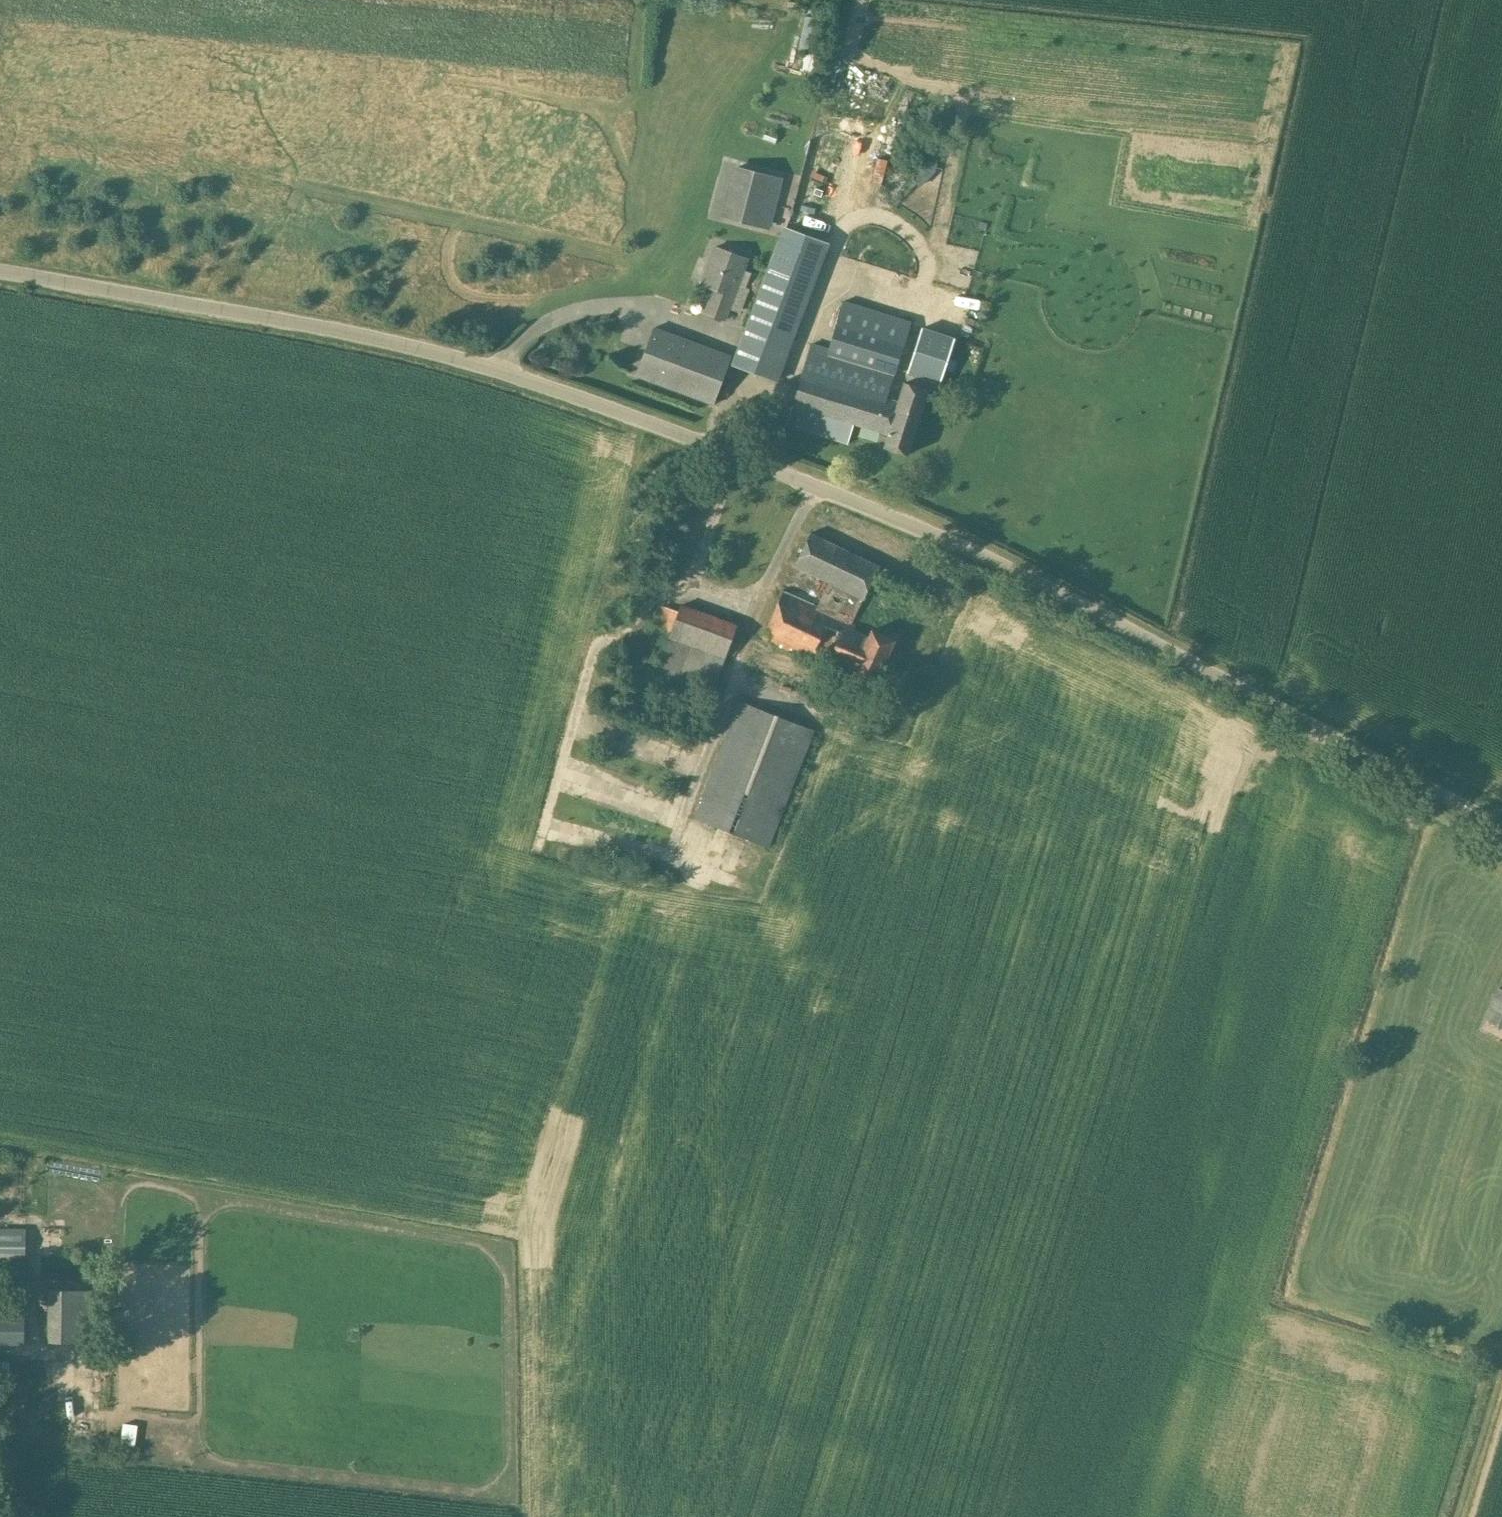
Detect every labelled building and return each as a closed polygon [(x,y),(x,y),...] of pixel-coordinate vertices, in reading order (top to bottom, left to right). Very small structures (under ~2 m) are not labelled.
[(771,228),(784,177),(733,165),(720,216),(771,228)] [(758,262),(769,266),(732,365),(777,382),(827,246),(783,230),(777,244),(766,240),(758,262)] [(726,321),(730,309),(741,313),(750,289),(746,288),(752,273),(745,270),(749,260),(715,247),(701,284),(714,289),(705,313),(726,321)] [(883,411),(894,376),(911,321),(845,300),(829,350),(812,345),(787,426),(847,445),(854,424),(888,435),(884,447),(908,455),(929,390),(905,382),(895,414),(883,411)] [(921,327),(906,372),(939,383),(954,338),(921,327)] [(731,357),(654,328),(636,376),(713,405),(731,357)] [(795,566),(830,583),(818,607),(784,591),(764,640),(824,668),(826,663),(851,675),(848,681),(872,693),(896,641),(872,630),(871,632),(852,623),(864,600),(863,599),(879,566),(811,533),(795,566)] [(653,632),(667,637),(659,664),(653,680),(685,692),(688,683),(686,683),(689,676),(715,686),(725,659),(738,625),(681,605),(679,611),(662,605),(653,632)] [(815,731),(739,701),(693,818),(770,848),(815,731)] [(1499,987),(1483,1017),(1501,1027),(1501,989),(1499,987)] [(26,1266),(26,1228),(0,1228),(0,1265),(26,1266)] [(48,1343),(93,1343),(94,1291),(48,1290),(48,1343)] [(25,1345),(26,1302),(0,1301),(0,1345),(25,1345)]
